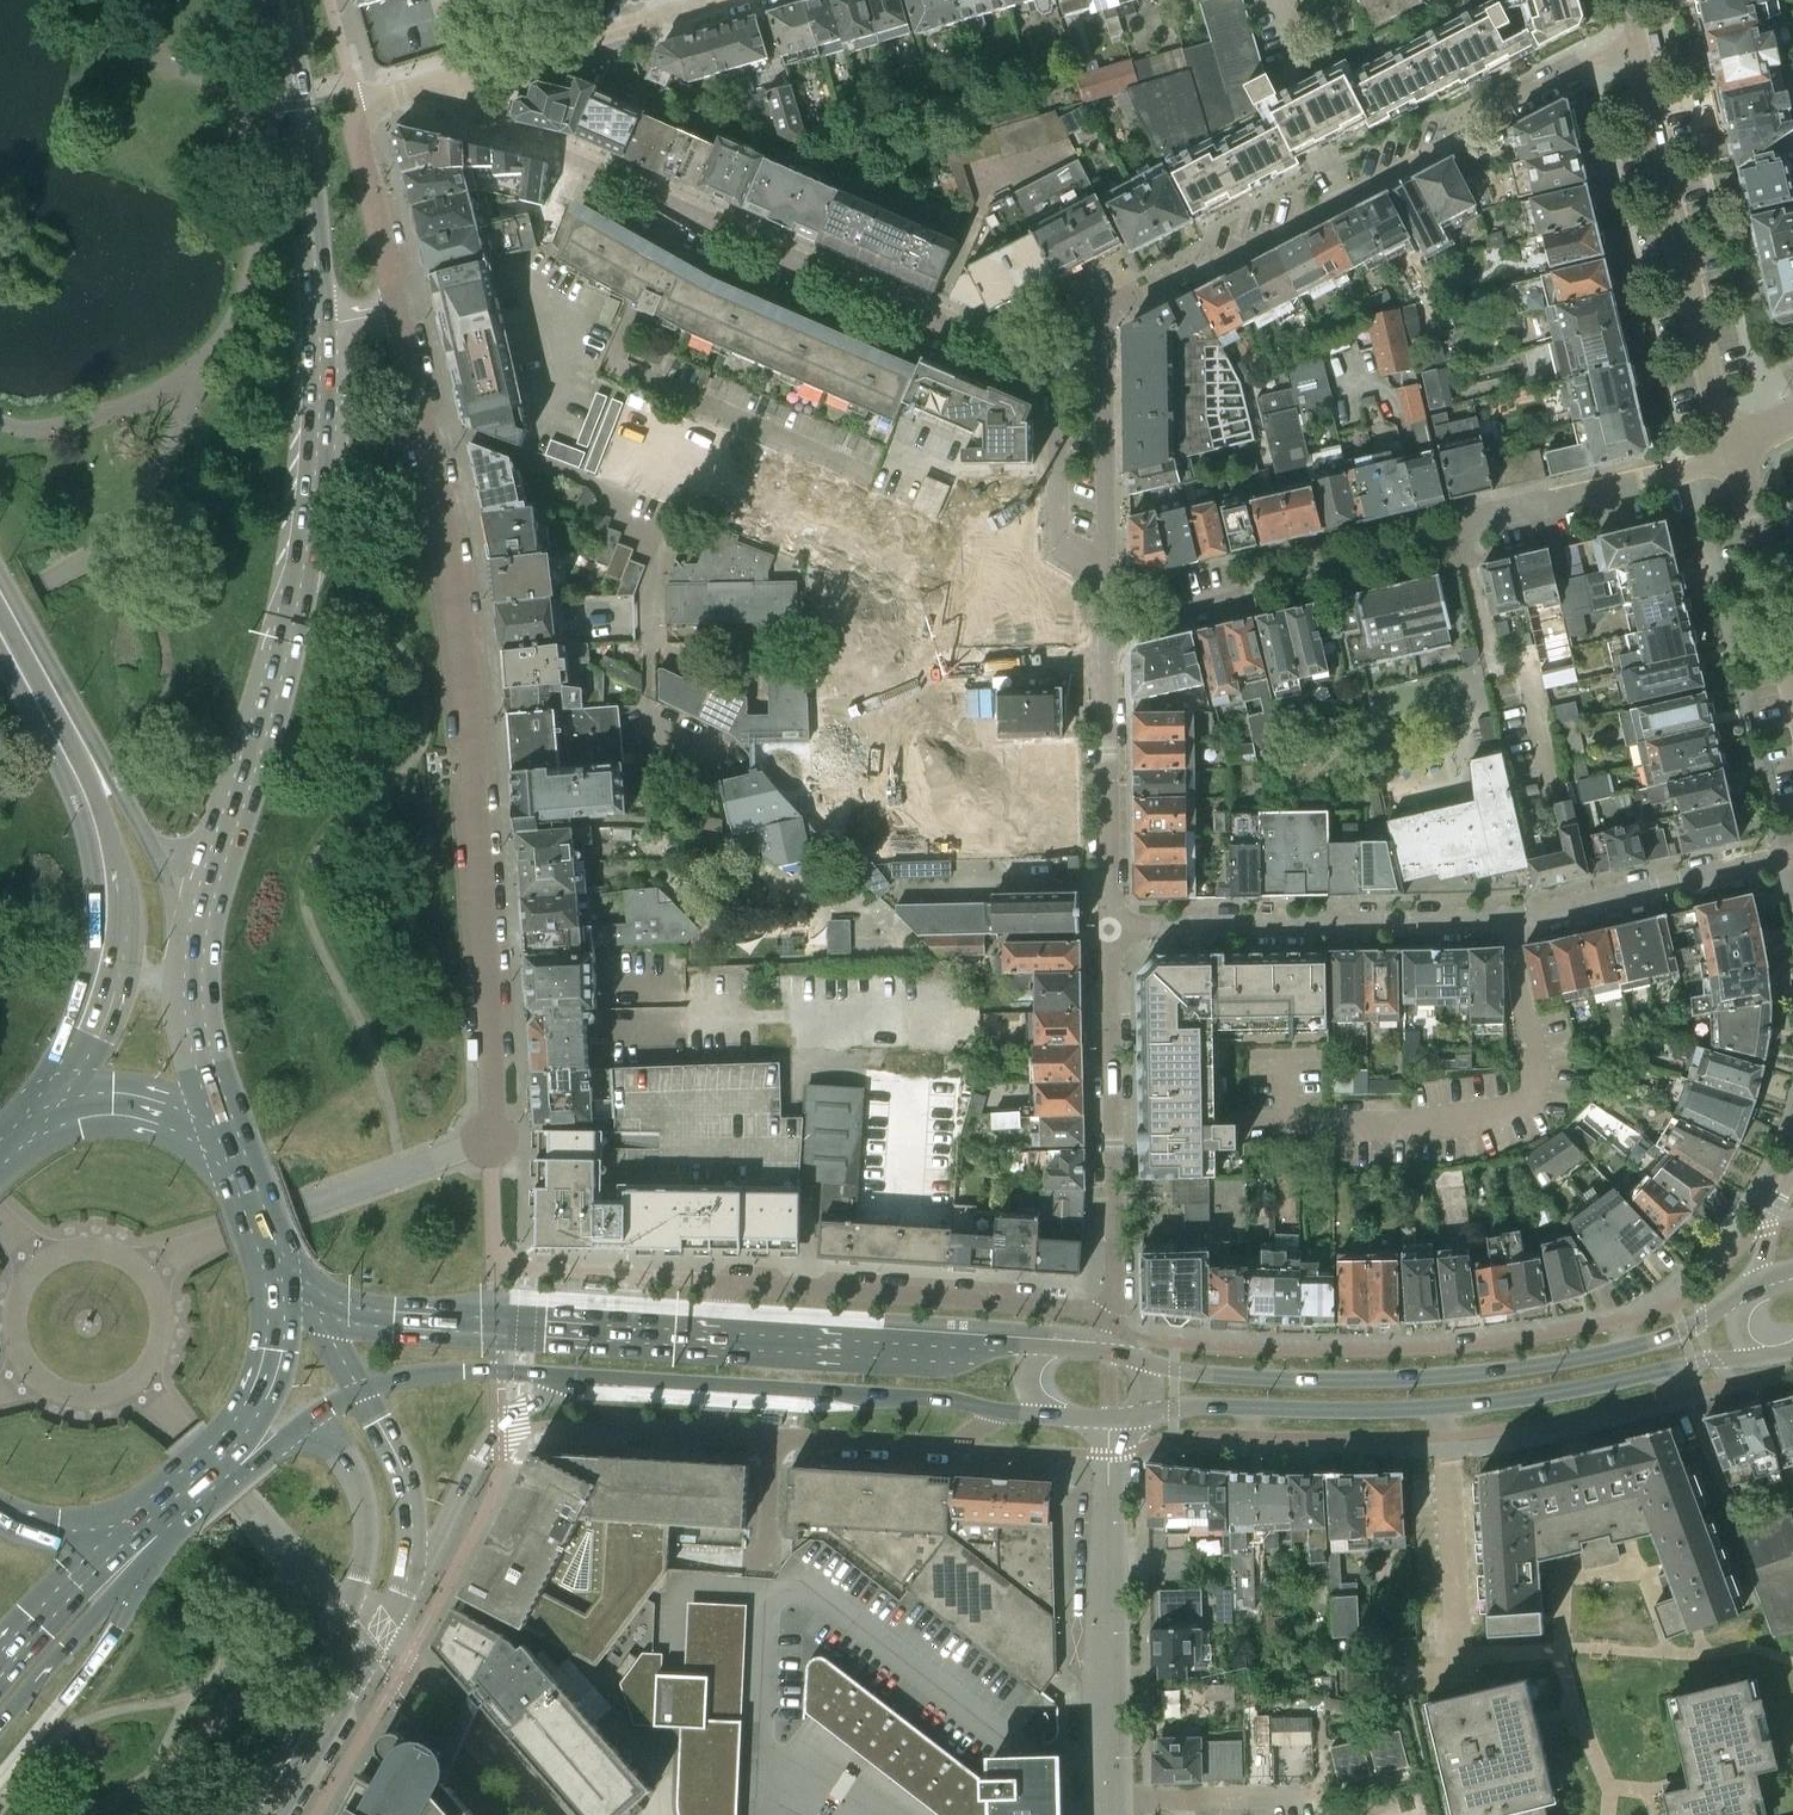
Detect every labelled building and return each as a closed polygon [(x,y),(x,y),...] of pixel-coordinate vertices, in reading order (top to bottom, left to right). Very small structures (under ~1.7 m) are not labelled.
[(850,54),(835,0),(821,0),(807,4),(823,58),(846,51),(847,55),(850,54)] [(882,43),(869,0),(835,0),(850,54),(882,45),(882,43)] [(882,43),(912,35),(902,0),(869,0),(882,43)] [(962,23),(963,22),(957,0),(907,0),(918,36),(962,23)] [(1009,9),(1006,0),(957,0),(963,22),(962,23),(965,33),(968,32),(974,36),(984,33),(987,25),(984,16),(1009,9)] [(1053,0),(1006,0),(1009,9),(1035,1),(1037,10),(1043,17),(1053,14),(1054,6),(1053,0)] [(1118,9),(1115,0),(1062,0),(1067,17),(1091,11),(1093,16),(1118,9)] [(1140,0),(1115,0),(1118,9),(1122,8),(1122,6),(1140,0)] [(1126,89),(1127,90),(1127,92),(1149,133),(1160,154),(1167,152),(1171,158),(1258,112),(1256,108),(1245,89),(1267,78),(1244,0),(1206,0),(1204,1),(1200,2),(1212,42),(1183,50),(1189,71),(1141,85),(1126,89)] [(1167,163),(1169,167),(1197,220),(1232,202),(1266,184),(1301,166),(1298,160),(1331,142),(1332,142),(1337,139),(1333,133),(1345,127),(1348,133),(1369,122),(1373,129),(1406,111),(1438,95),(1440,94),(1443,100),(1464,89),(1461,83),(1470,78),(1473,84),(1477,83),(1481,80),(1478,74),(1487,69),(1490,75),(1512,64),(1513,65),(1536,52),(1535,52),(1580,28),(1584,18),(1579,0),(1519,0),(1528,31),(1524,34),(1505,44),(1498,31),(1511,24),(1501,5),(1498,0),(1495,0),(1484,6),(1410,45),(1354,74),(1347,61),(1279,97),(1268,77),(1267,78),(1245,89),(1256,108),(1258,107),(1264,120),(1215,146),(1212,139),(1167,163)] [(1313,0),(1296,0),(1299,11),(1309,8),(1315,7),(1313,0)] [(1366,30),(1424,3),(1423,0),(1357,0),(1366,30)] [(1701,2),(1708,32),(1769,19),(1769,20),(1781,17),(1777,0),(1711,0),(1701,2)] [(807,4),(770,15),(783,58),(784,58),(787,67),(806,62),(808,71),(825,66),(823,58),(807,4)] [(1309,8),(1299,11),(1304,28),(1314,25),(1309,8)] [(1123,30),(1118,13),(1105,16),(1109,33),(1110,34),(1123,30)] [(498,36),(498,35),(493,18),(485,21),(485,19),(473,22),(473,24),(466,26),(471,43),(498,36)] [(768,61),(755,19),(707,33),(719,75),(731,118),(780,139),(767,93),(752,97),(743,68),(768,61)] [(1769,19),(1708,32),(1715,64),(1778,50),(1774,33),(1772,34),(1769,20),(1769,19)] [(719,75),(707,33),(664,46),(658,54),(662,68),(654,70),(650,78),(669,87),(674,76),(691,83),(719,75)] [(1183,47),(1134,62),(1141,85),(1189,71),(1183,50),(1183,47)] [(1782,66),(1778,50),(1715,64),(1722,94),(1783,80),(1780,66),(1782,66)] [(1141,85),(1134,62),(1133,62),(1132,60),(1099,70),(1097,61),(1085,64),(1088,74),(1082,75),(1090,101),(1127,90),(1126,89),(1141,85)] [(524,100),(520,103),(512,100),(508,117),(516,119),(519,123),(577,136),(596,92),(599,87),(599,88),(611,62),(583,70),(572,72),(566,91),(541,84),(535,87),(531,102),(524,100)] [(1779,113),(1790,110),(1792,110),(1788,93),(1786,93),(1783,80),(1722,94),(1729,125),(1779,113)] [(810,146),(792,85),(767,93),(780,139),(803,149),(810,146)] [(601,94),(596,92),(577,136),(625,158),(644,116),(645,113),(641,112),(644,104),(630,98),(626,105),(616,101),(619,93),(604,86),(601,94)] [(1136,140),(1149,133),(1127,92),(1115,98),(1136,140)] [(689,109),(692,100),(683,96),(679,106),(689,109)] [(985,100),(994,130),(995,129),(1008,126),(1021,122),(1034,118),(1040,116),(1036,100),(1001,110),(997,97),(985,100)] [(702,104),(692,100),(689,109),(698,113),(702,104)] [(1522,162),(1578,150),(1567,103),(1563,102),(1509,131),(1512,144),(1519,147),(1522,162)] [(1080,108),(1060,118),(1070,136),(1089,126),(1080,108)] [(1779,113),(1729,125),(1740,169),(1758,157),(1777,143),(1778,143),(1792,133),(1792,123),(1790,110),(1779,113)] [(1057,111),(1046,114),(1055,142),(1069,138),(1057,111)] [(1042,146),(1055,142),(1046,114),(1040,116),(1034,118),(1042,146)] [(625,158),(663,174),(681,132),(644,116),(625,158)] [(1034,118),(1021,122),(1029,150),(1042,146),(1034,118)] [(1016,154),(1029,150),(1021,122),(1008,126),(1016,154)] [(1016,154),(1008,126),(995,129),(1002,153),(1003,158),(1016,154)] [(406,174),(437,166),(430,136),(405,130),(403,129),(395,137),(396,139),(406,174)] [(995,129),(994,130),(982,133),(988,157),(1002,153),(995,129)] [(717,147),(681,132),(663,174),(698,190),(699,189),(717,147)] [(988,157),(982,133),(968,137),(975,161),(988,157)] [(1758,157),(1740,169),(1743,182),(1747,200),(1748,199),(1751,211),(1792,201),(1792,189),(1787,164),(1792,162),(1792,133),(1778,143),(1782,150),(1784,158),(1776,160),(1774,153),(1758,157)] [(443,139),(430,136),(437,166),(439,166),(441,172),(464,170),(468,144),(443,138),(443,139)] [(962,165),(975,161),(968,137),(945,144),(952,168),(962,165)] [(699,189),(748,210),(770,159),(721,138),(717,147),(699,189)] [(858,147),(862,163),(876,159),(871,143),(858,147)] [(468,144),(464,170),(494,168),(497,152),(468,144)] [(847,180),(851,171),(793,146),(790,155),(847,180)] [(1578,150),(1522,162),(1522,163),(1463,177),(1462,177),(1478,209),(1479,211),(1480,211),(1517,201),(1517,199),(1586,183),(1578,150)] [(497,152),(494,168),(495,178),(517,177),(522,158),(497,152)] [(522,158),(517,177),(525,178),(522,199),(544,204),(549,164),(522,158)] [(803,174),(770,159),(748,210),(819,241),(841,193),(842,191),(818,180),(820,175),(805,168),(803,174)] [(1462,177),(1463,177),(1454,160),(1417,180),(1442,226),(1446,223),(1450,232),(1480,216),(1480,211),(1479,211),(1478,209),(1462,177)] [(1015,194),(1060,278),(1123,245),(1098,196),(1097,196),(1078,161),(1015,194)] [(1140,189),(1165,237),(1194,222),(1169,174),(1163,164),(1152,170),(1157,180),(1140,189)] [(962,165),(952,168),(954,174),(964,171),(962,165)] [(439,166),(437,166),(406,174),(415,208),(471,194),(464,170),(441,172),(439,166)] [(871,180),(851,171),(847,180),(867,189),(871,180)] [(964,171),(954,174),(956,181),(966,178),(964,171)] [(871,180),(867,189),(868,189),(869,189),(956,227),(961,216),(873,177),(872,180),(871,180)] [(958,187),(968,184),(966,178),(956,181),(958,187)] [(1108,206),(1133,254),(1165,237),(1140,189),(1134,179),(1103,196),(1108,206)] [(1417,180),(1392,193),(1426,260),(1452,246),(1446,234),(1450,232),(1446,223),(1442,226),(1417,180)] [(960,194),(970,191),(968,184),(958,187),(960,194)] [(1543,236),(1595,223),(1586,188),(1522,203),(1531,239),(1543,236)] [(961,200),(972,197),(970,191),(960,194),(961,200)] [(819,241),(937,293),(958,244),(841,193),(819,241)] [(421,230),(424,242),(479,226),(471,194),(415,208),(418,219),(417,219),(420,230),(421,230)] [(1025,296),(1060,278),(1015,194),(991,206),(986,219),(1002,251),(1025,296)] [(1389,194),(1359,209),(1387,261),(1405,251),(1402,245),(1412,240),(1389,194)] [(972,197),(961,200),(966,214),(970,213),(974,203),(972,197)] [(561,253),(555,267),(590,282),(588,286),(625,301),(626,300),(626,299),(633,303),(648,311),(656,316),(690,335),(897,424),(904,409),(905,405),(918,375),(917,374),(918,371),(711,281),(681,264),(617,229),(581,208),(580,212),(561,253)] [(1763,268),(1792,261),(1792,208),(1752,218),(1756,236),(1758,247),(1759,247),(1763,268)] [(1387,261),(1359,209),(1357,210),(1358,210),(1331,224),(1355,269),(1359,276),(1387,261)] [(530,214),(479,226),(424,242),(432,275),(488,261),(539,248),(530,214)] [(1482,219),(1488,250),(1505,246),(1502,231),(1495,233),(1492,217),(1482,219)] [(1603,257),(1595,223),(1543,236),(1531,239),(1539,272),(1603,257)] [(1306,237),(1305,238),(1328,283),(1355,269),(1331,224),(1306,238),(1306,237)] [(1279,252),(1277,253),(1300,298),(1309,293),(1312,300),(1332,290),(1328,283),(1305,238),(1279,251),(1279,252)] [(960,277),(951,299),(976,310),(986,304),(991,313),(1025,296),(1002,251),(968,269),(970,273),(960,277)] [(1308,312),(1300,298),(1277,253),(1249,267),(1273,312),(1280,326),(1308,312)] [(497,293),(497,291),(492,267),(490,261),(488,262),(488,261),(432,275),(438,304),(466,426),(472,425),(473,429),(522,448),(527,434),(529,433),(497,293)] [(1552,308),(1611,293),(1604,261),(1511,284),(1518,315),(1552,308)] [(1763,268),(1768,289),(1770,300),(1771,300),(1775,318),(1776,317),(1777,320),(1784,326),(1792,324),(1792,261),(1763,268)] [(1224,280),(1221,282),(1245,327),(1273,312),(1249,267),(1225,280),(1224,280)] [(1451,293),(1471,288),(1468,276),(1448,281),(1451,293)] [(1195,296),(1219,341),(1245,327),(1221,282),(1196,295),(1195,296)] [(1369,299),(1375,311),(1390,303),(1385,291),(1369,299)] [(1615,306),(1611,293),(1552,308),(1556,323),(1560,322),(1565,340),(1619,327),(1614,306),(1615,306)] [(1235,372),(1219,341),(1195,296),(1172,308),(1127,331),(1129,472),(1177,461),(1177,460),(1191,457),(1239,446),(1252,443),(1252,442),(1255,441),(1242,387),(1251,383),(1253,381),(1245,367),(1235,372)] [(608,303),(599,321),(611,326),(620,310),(608,303)] [(1416,304),(1400,309),(1408,341),(1424,337),(1416,304)] [(1408,341),(1400,309),(1368,319),(1382,377),(1414,370),(1408,341)] [(1331,319),(1320,325),(1325,335),(1337,329),(1331,319)] [(1557,381),(1559,380),(1629,364),(1625,349),(1624,349),(1619,327),(1565,340),(1548,344),(1557,381)] [(664,353),(635,341),(630,354),(658,366),(664,353)] [(1286,363),(1292,389),(1298,414),(1333,406),(1321,355),(1286,363)] [(918,375),(905,405),(912,408),(909,413),(980,443),(980,451),(964,451),(964,465),(1003,465),(1034,464),(1034,424),(1027,424),(1033,408),(924,361),(918,375)] [(1574,424),(1638,409),(1633,387),(1634,387),(1629,364),(1559,380),(1566,411),(1571,410),(1574,424)] [(1422,373),(1430,411),(1446,408),(1437,369),(1422,373)] [(706,387),(711,374),(704,371),(698,384),(706,387)] [(718,392),(723,379),(716,376),(710,389),(718,392)] [(1419,384),(1405,388),(1422,460),(1407,464),(1408,467),(1407,467),(1417,509),(1446,502),(1427,421),(1427,420),(1419,384)] [(1263,545),(1324,531),(1308,466),(1310,456),(1299,416),(1298,414),(1292,389),(1257,398),(1279,488),(1251,494),(1253,501),(1263,545)] [(608,397),(597,393),(577,444),(588,448),(608,397)] [(774,416),(780,403),(772,400),(767,413),(774,416)] [(624,408),(612,403),(586,473),(595,477),(624,408)] [(786,421),(792,408),(784,405),(778,418),(786,421)] [(1643,431),(1638,409),(1574,424),(1579,446),(1546,453),(1551,477),(1644,456),(1648,448),(1644,431),(1643,431)] [(1324,531),(1360,522),(1345,462),(1344,458),(1341,446),(1321,450),(1312,413),(1299,416),(1310,456),(1308,466),(1324,531)] [(1495,491),(1488,462),(1477,418),(1449,424),(1447,413),(1432,417),(1452,501),(1495,491)] [(842,446),(848,433),(841,430),(835,443),(842,446)] [(854,451),(860,438),(852,435),(847,448),(854,451)] [(586,453),(551,441),(546,456),(580,469),(586,453)] [(1252,443),(1239,446),(1246,476),(1259,473),(1252,443)] [(470,444),(469,445),(470,448),(471,448),(475,466),(474,467),(475,470),(476,470),(480,489),(479,489),(480,492),(481,492),(485,511),(484,511),(485,513),(529,508),(528,502),(523,503),(513,460),(470,444)] [(1374,456),(1389,516),(1417,509),(1407,467),(1408,467),(1407,464),(1403,450),(1392,453),(1392,452),(1374,456)] [(1533,482),(1546,478),(1539,450),(1526,453),(1533,482)] [(1519,485),(1533,482),(1526,453),(1512,456),(1519,485)] [(1360,522),(1389,516),(1374,456),(1356,461),(1356,459),(1345,462),(1360,522)] [(1507,488),(1519,485),(1512,456),(1500,459),(1507,488)] [(1197,481),(1191,457),(1177,460),(1177,461),(1129,472),(1130,496),(1151,491),(1180,484),(1182,484),(1197,481)] [(1495,491),(1507,488),(1500,459),(1488,462),(1495,491)] [(758,462),(738,512),(916,584),(921,572),(927,575),(922,590),(932,594),(926,607),(930,608),(932,605),(946,611),(965,563),(943,563),(951,545),(954,546),(969,546),(969,505),(967,505),(966,503),(947,503),(939,521),(949,525),(948,528),(938,524),(937,527),(935,533),(758,462)] [(955,604),(955,645),(957,645),(957,636),(982,636),(982,645),(1021,645),(1021,636),(1041,636),(1041,645),(1059,645),(1059,636),(1072,636),(1072,645),(1074,645),(1074,586),(1034,586),(1034,570),(1025,570),(1025,547),(1033,547),(1033,528),(1025,528),(1025,506),(1033,506),(1033,478),(966,478),(966,503),(967,505),(969,505),(969,546),(993,546),(993,587),(984,587),(984,604),(955,604)] [(1168,568),(1197,561),(1186,509),(1187,509),(1180,484),(1151,491),(1157,512),(1155,512),(1168,568)] [(585,487),(578,508),(596,499),(595,496),(592,492),(589,490),(585,487)] [(1258,546),(1248,502),(1245,491),(1219,497),(1232,552),(1258,546)] [(578,508),(596,514),(597,513),(598,507),(598,502),(596,499),(578,508)] [(1197,561),(1229,553),(1217,504),(1188,511),(1187,509),(1186,509),(1197,561)] [(536,508),(529,508),(485,513),(494,560),(495,561),(546,556),(546,555),(546,554),(541,555),(536,508)] [(1139,575),(1168,568),(1155,512),(1131,518),(1132,568),(1139,575)] [(602,545),(608,528),(612,519),(597,513),(596,514),(587,539),(602,545)] [(1666,524),(1601,539),(1608,570),(1673,555),(1666,524)] [(608,528),(602,545),(596,560),(609,566),(619,544),(622,534),(608,528)] [(701,564),(687,564),(672,575),(672,584),(669,584),(666,590),(667,619),(797,617),(797,582),(768,583),(768,572),(773,557),(739,544),(740,541),(716,532),(702,564),(701,564)] [(619,544),(609,566),(606,576),(618,580),(619,597),(631,561),(635,550),(619,544)] [(1571,579),(1569,568),(1564,548),(1550,551),(1562,605),(1565,619),(1604,610),(1596,573),(1584,576),(1571,579)] [(1516,559),(1527,608),(1528,613),(1562,605),(1550,551),(1516,559)] [(495,561),(499,603),(553,598),(557,597),(552,555),(546,555),(546,556),(495,561)] [(1600,572),(1596,573),(1604,610),(1632,603),(1633,606),(1636,605),(1635,601),(1681,590),(1673,555),(1608,570),(1608,572),(1601,573),(1600,572)] [(1527,608),(1516,559),(1482,567),(1493,615),(1527,608)] [(631,561),(619,597),(635,596),(646,566),(631,561)] [(1571,579),(1584,576),(1582,565),(1569,568),(1571,579)] [(828,574),(813,574),(813,584),(828,583),(828,574)] [(1408,639),(1412,657),(1452,648),(1448,629),(1451,628),(1439,577),(1407,584),(1398,586),(1410,638),(1408,639)] [(828,583),(813,584),(813,593),(828,593),(828,583)] [(1375,665),(1412,657),(1408,639),(1410,638),(1398,586),(1390,588),(1358,596),(1358,597),(1337,602),(1345,634),(1366,629),(1367,634),(1346,639),(1353,669),(1375,664),(1375,665)] [(1630,634),(1688,620),(1681,592),(1682,592),(1681,590),(1635,601),(1636,605),(1633,606),(1635,614),(1626,615),(1630,634)] [(828,593),(813,593),(814,603),(828,603),(828,593)] [(558,646),(553,598),(499,603),(504,652),(558,646)] [(828,603),(814,603),(814,612),(829,612),(828,603)] [(1330,639),(1322,604),(1258,618),(1274,685),(1330,672),(1322,641),(1330,639)] [(829,612),(814,612),(814,622),(829,622),(829,612)] [(1226,626),(1242,693),(1244,703),(1261,699),(1264,714),(1247,717),(1254,744),(1253,744),(1257,761),(1286,759),(1266,672),(1265,672),(1253,620),(1226,626)] [(1627,636),(1631,654),(1619,657),(1622,671),(1695,654),(1688,620),(1630,634),(1630,635),(1627,636)] [(1507,622),(1494,624),(1497,637),(1510,634),(1507,622)] [(1230,696),(1242,693),(1226,626),(1198,633),(1213,700),(1215,707),(1232,703),(1230,696)] [(1508,652),(1514,650),(1533,646),(1530,633),(1505,639),(1508,652)] [(1575,667),(1569,640),(1570,640),(1568,633),(1534,641),(1536,649),(1542,675),(1543,675),(1575,667)] [(1163,641),(1176,692),(1206,685),(1193,634),(1163,641)] [(853,637),(853,665),(899,665),(899,637),(853,637)] [(1176,692),(1163,641),(1138,647),(1138,646),(1132,654),(1133,654),(1133,702),(1176,692)] [(504,652),(507,689),(550,686),(565,687),(563,672),(569,671),(568,660),(562,660),(561,645),(558,646),(504,652)] [(1478,650),(1478,647),(1460,650),(1464,669),(1466,669),(1469,668),(1471,667),(1473,665),(1475,663),(1477,660),(1478,657),(1479,653),(1478,650)] [(1695,654),(1622,671),(1629,704),(1703,687),(1696,655),(1695,654)] [(815,655),(815,665),(830,665),(830,655),(815,655)] [(604,657),(598,669),(605,672),(643,693),(643,676),(604,657)] [(660,669),(660,700),(754,746),(809,744),(807,661),(769,662),(769,664),(770,664),(772,717),(751,718),(745,715),(747,710),(747,699),(712,682),(687,682),(664,671),(662,671),(662,669),(660,669)] [(815,665),(815,674),(830,674),(830,665),(815,665)] [(853,665),(853,690),(899,690),(899,665),(853,665)] [(584,689),(565,687),(550,686),(507,689),(509,715),(604,708),(605,672),(598,669),(592,666),(589,681),(589,689),(584,689)] [(1575,667),(1543,675),(1547,689),(1578,681),(1575,667)] [(816,690),(816,700),(831,700),(831,690),(816,690)] [(853,690),(853,716),(899,716),(899,690),(853,690)] [(1062,693),(1062,690),(999,691),(999,692),(999,740),(1030,739),(1062,739),(1062,738),(1062,726),(1063,726),(1063,723),(1063,716),(1063,713),(1062,704),(1062,701),(1062,693)] [(1628,745),(1638,743),(1712,725),(1705,694),(1621,713),(1628,745)] [(1333,702),(1309,707),(1312,720),(1337,714),(1333,702)] [(1556,724),(1570,721),(1566,703),(1552,706),(1556,724)] [(509,715),(513,773),(623,764),(624,764),(620,707),(604,708),(509,715)] [(1312,720),(1309,707),(1284,713),(1287,726),(1312,720)] [(1135,713),(1135,743),(1187,742),(1187,713),(1135,713)] [(853,741),(853,742),(899,742),(899,741),(899,716),(853,716),(853,741)] [(1499,746),(1493,719),(1481,722),(1487,748),(1499,746)] [(1565,724),(1573,759),(1584,756),(1586,756),(1578,720),(1565,724)] [(1712,726),(1712,725),(1638,743),(1644,765),(1717,748),(1713,726),(1712,726)] [(819,727),(810,728),(810,742),(820,742),(819,727)] [(1062,739),(1030,739),(1031,762),(1076,761),(1076,738),(1062,738),(1062,739)] [(837,741),(837,825),(839,825),(839,814),(872,814),(872,825),(912,825),(912,814),(945,814),(945,825),(947,825),(947,741),(899,741),(899,742),(853,742),(853,741),(837,741)] [(1135,743),(1135,770),(1196,769),(1196,755),(1187,755),(1187,742),(1135,743)] [(1229,764),(1257,761),(1253,744),(1224,746),(1229,764)] [(1717,748),(1644,765),(1649,787),(1722,770),(1717,748)] [(1477,879),(1529,868),(1522,840),(1516,812),(1503,754),(1470,762),(1476,802),(1388,822),(1393,842),(1392,842),(1401,883),(1402,883),(1438,874),(1440,881),(1475,873),(1477,879)] [(1590,778),(1584,756),(1573,759),(1578,781),(1590,778)] [(1076,761),(1031,762),(1031,785),(1077,784),(1076,761)] [(627,813),(623,764),(513,773),(517,834),(519,833),(543,832),(542,819),(593,815),(593,817),(609,816),(608,814),(627,813)] [(746,776),(722,782),(734,835),(760,829),(762,839),(766,859),(779,867),(801,862),(809,849),(829,845),(797,812),(798,810),(755,766),(746,776)] [(1135,770),(1135,799),(1188,798),(1188,780),(1196,780),(1196,769),(1135,770)] [(1730,803),(1722,770),(1649,787),(1649,788),(1652,803),(1653,805),(1678,799),(1682,814),(1730,803)] [(1077,784),(1031,785),(1031,808),(1077,807),(1077,784)] [(1386,823),(1377,785),(1368,787),(1377,826),(1386,823)] [(1630,792),(1633,807),(1652,803),(1649,788),(1630,792)] [(1188,798),(1135,799),(1135,832),(1188,831),(1188,798)] [(1533,889),(1591,875),(1591,874),(1589,874),(1578,825),(1579,824),(1573,800),(1554,804),(1565,852),(1545,857),(1540,835),(1522,840),(1529,868),(1534,888),(1533,888),(1533,889)] [(1730,803),(1682,814),(1686,836),(1680,837),(1684,853),(1738,841),(1730,803)] [(1077,807),(1031,808),(1032,831),(1078,830),(1077,807)] [(1260,845),(1260,898),(1263,898),(1263,897),(1300,897),(1305,897),(1305,886),(1304,812),(1301,812),(1260,813),(1260,845)] [(1330,844),(1329,812),(1304,812),(1305,886),(1305,897),(1328,897),(1328,844),(1330,844)] [(1231,846),(1231,898),(1259,898),(1260,898),(1260,845),(1259,845),(1256,845),(1256,814),(1231,815),(1231,832),(1231,846)] [(1591,836),(1599,873),(1646,862),(1646,861),(1640,834),(1638,825),(1603,833),(1603,834),(1591,836)] [(519,833),(521,867),(561,865),(576,864),(575,846),(593,845),(591,828),(543,832),(519,833)] [(1663,829),(1640,834),(1646,861),(1669,857),(1663,829)] [(1078,830),(1032,831),(1032,855),(1078,854),(1078,830)] [(1188,831),(1135,832),(1136,867),(1189,865),(1188,831)] [(1392,842),(1358,843),(1359,896),(1405,896),(1402,883),(1401,883),(1392,842)] [(1231,846),(1231,843),(1220,844),(1220,859),(1231,859),(1231,846)] [(1358,844),(1330,844),(1328,844),(1328,897),(1329,897),(1329,896),(1359,896),(1358,843),(1358,844)] [(1069,876),(1080,876),(1079,857),(1069,857),(1069,876)] [(951,878),(950,860),(893,862),(893,879),(951,878)] [(867,862),(846,863),(844,863),(879,898),(891,886),(867,862)] [(579,894),(576,864),(561,865),(521,867),(524,901),(579,895),(579,894)] [(1189,865),(1136,867),(1136,894),(1142,900),(1142,899),(1190,899),(1189,881),(1197,881),(1197,865),(1189,865)] [(627,924),(592,926),(592,927),(526,933),(528,958),(594,956),(594,954),(594,946),(629,946),(670,944),(670,942),(688,942),(700,929),(673,903),(660,904),(658,888),(624,891),(627,924)] [(524,901),(526,933),(592,927),(592,926),(589,894),(579,894),(579,895),(524,901)] [(1081,933),(1080,894),(993,896),(994,903),(995,934),(1081,933)] [(1670,916),(1677,949),(1760,931),(1752,897),(1670,916)] [(994,934),(995,934),(994,903),(897,906),(897,914),(918,935),(985,934),(994,934)] [(1682,968),(1677,949),(1670,916),(1636,924),(1650,985),(1681,978),(1678,969),(1682,968)] [(832,952),(854,952),(852,918),(830,919),(832,952)] [(1622,992),(1650,985),(1636,924),(1608,930),(1608,931),(1607,931),(1621,989),(1622,989),(1622,992)] [(1593,996),(1621,989),(1607,931),(1579,937),(1593,996)] [(1704,979),(1767,965),(1761,931),(1760,931),(1677,949),(1682,968),(1685,983),(1704,979)] [(985,954),(985,934),(918,935),(939,956),(985,954)] [(1591,988),(1579,937),(1552,944),(1564,994),(1591,988)] [(1009,976),(1081,974),(1081,942),(1004,943),(1004,955),(996,955),(996,974),(1004,974),(1004,975),(1009,974),(1009,976)] [(1566,1002),(1569,1001),(1569,1000),(1566,1000),(1564,994),(1552,944),(1524,948),(1539,1013),(1567,1007),(1566,1002)] [(1505,1035),(1504,966),(1504,950),(1471,952),(1471,1004),(1471,1035),(1505,1035)] [(1438,1006),(1438,952),(1404,953),(1405,1005),(1418,1005),(1417,1006),(1438,1006)] [(1471,1004),(1471,952),(1470,952),(1438,952),(1438,1006),(1458,1005),(1458,1004),(1471,1004)] [(1333,1023),(1366,1023),(1366,953),(1332,954),(1333,1023)] [(1400,1022),(1399,953),(1366,953),(1366,1023),(1400,1022)] [(537,1011),(537,1013),(587,1011),(587,1009),(599,1009),(596,954),(594,954),(594,956),(528,958),(531,1006),(537,1011)] [(1328,1018),(1327,954),(1157,956),(1138,976),(1140,1122),(1141,1147),(1238,1146),(1238,1126),(1214,1126),(1214,1129),(1204,1129),(1204,1121),(1203,1031),(1214,1020),(1328,1018)] [(1767,967),(1767,965),(1704,979),(1705,995),(1686,999),(1687,1018),(1711,1014),(1711,1013),(1770,1002),(1766,967),(1767,967)] [(1036,1013),(1082,1012),(1082,1011),(1081,974),(1009,976),(1009,992),(1032,992),(1031,982),(1036,983),(1036,1013)] [(1711,1013),(1711,1014),(1712,1046),(1764,1059),(1768,1036),(1769,1036),(1770,1026),(1770,1002),(1711,1013)] [(537,1018),(531,1025),(532,1038),(533,1058),(534,1074),(592,1070),(590,1069),(587,1011),(537,1013),(537,1018)] [(1034,1047),(1083,1046),(1083,1045),(1082,1045),(1082,1012),(1036,1013),(1036,1046),(1034,1046),(1034,1047)] [(1083,1046),(1034,1047),(1036,1084),(1083,1083),(1084,1083),(1083,1046)] [(1688,1078),(1756,1099),(1764,1067),(1697,1047),(1691,1066),(1692,1067),(1688,1078)] [(1421,1072),(1420,1051),(1406,1051),(1406,1072),(1421,1072)] [(1457,1060),(1457,1068),(1473,1068),(1473,1059),(1457,1060)] [(1474,1069),(1505,1069),(1505,1060),(1474,1060),(1474,1069)] [(819,1187),(814,1257),(951,1266),(953,1233),(955,1204),(964,1071),(834,1062),(826,1188),(819,1187)] [(543,1186),(542,1248),(597,1248),(795,1252),(801,1252),(801,1181),(800,1181),(800,1176),(804,1120),(782,1121),(780,1064),(691,1066),(632,1068),(615,1069),(616,1095),(616,1118),(616,1120),(616,1126),(617,1132),(544,1131),(544,1151),(543,1163),(543,1186)] [(535,1085),(534,1085),(535,1109),(536,1109),(537,1125),(544,1125),(595,1122),(595,1119),(616,1118),(616,1095),(594,1096),(592,1070),(534,1074),(535,1085)] [(1349,1096),(1367,1095),(1367,1072),(1349,1073),(1329,1073),(1329,1096),(1349,1096)] [(1367,1072),(1367,1095),(1406,1095),(1406,1081),(1397,1081),(1368,1081),(1368,1072),(1367,1072)] [(1755,1101),(1756,1099),(1688,1078),(1688,1080),(1687,1079),(1675,1113),(1740,1143),(1755,1101)] [(1041,1117),(1084,1117),(1083,1083),(1036,1084),(1037,1117),(1041,1117)] [(1084,1117),(1041,1117),(1041,1134),(1033,1134),(1034,1147),(1085,1146),(1084,1117)] [(1657,1144),(1717,1183),(1738,1146),(1673,1117),(1657,1144)] [(1597,1142),(1578,1126),(1570,1136),(1588,1152),(1597,1142)] [(1562,1132),(1525,1157),(1542,1187),(1586,1157),(1562,1132)] [(1655,1177),(1695,1209),(1716,1185),(1717,1183),(1657,1144),(1656,1146),(1654,1144),(1646,1153),(1665,1165),(1655,1177)] [(1238,1146),(1141,1147),(1141,1180),(1173,1179),(1205,1179),(1205,1152),(1238,1151),(1238,1146)] [(1046,1183),(1044,1189),(1086,1189),(1085,1151),(1047,1151),(1047,1171),(1045,1183),(1046,1183)] [(1274,1171),(1297,1171),(1297,1151),(1274,1151),(1274,1171)] [(1655,1177),(1632,1201),(1667,1238),(1695,1209),(1655,1177)] [(1185,1204),(1206,1204),(1205,1179),(1173,1179),(1174,1204),(1185,1204)] [(1633,1250),(1640,1260),(1664,1241),(1614,1188),(1603,1197),(1594,1186),(1585,1193),(1594,1203),(1633,1250)] [(1042,1197),(1041,1197),(1040,1240),(1038,1272),(1080,1275),(1086,1189),(1044,1189),(1044,1190),(1042,1190),(1042,1197)] [(1021,1213),(997,1211),(994,1269),(1038,1272),(1040,1240),(1041,1197),(1022,1195),(1021,1213)] [(1538,1226),(1559,1219),(1548,1201),(1534,1206),(1538,1226)] [(1638,1262),(1640,1260),(1633,1250),(1594,1203),(1570,1221),(1596,1260),(1597,1260),(1611,1280),(1638,1262)] [(951,1266),(994,1269),(997,1211),(977,1210),(977,1206),(955,1204),(953,1233),(951,1266)] [(1206,1229),(1206,1204),(1185,1204),(1186,1229),(1206,1229)] [(1206,1242),(1206,1229),(1186,1229),(1184,1229),(1184,1242),(1206,1242)] [(1521,1231),(1505,1234),(1516,1311),(1527,1309),(1526,1308),(1547,1305),(1540,1258),(1539,1252),(1525,1255),(1521,1231)] [(1504,1314),(1516,1311),(1505,1234),(1487,1237),(1490,1261),(1475,1263),(1483,1316),(1504,1313),(1504,1314)] [(1554,1302),(1586,1293),(1567,1253),(1579,1246),(1572,1236),(1558,1239),(1559,1241),(1542,1245),(1544,1253),(1554,1302)] [(1208,1253),(1209,1318),(1248,1321),(1246,1258),(1246,1243),(1230,1243),(1208,1244),(1208,1253)] [(1165,1317),(1172,1326),(1182,1327),(1190,1319),(1191,1317),(1209,1318),(1208,1253),(1167,1253),(1166,1244),(1142,1245),(1142,1254),(1144,1313),(1165,1315),(1165,1317)] [(1567,1253),(1586,1293),(1587,1293),(1611,1280),(1597,1260),(1596,1260),(1590,1263),(1579,1246),(1567,1253)] [(1479,1316),(1470,1255),(1469,1248),(1437,1251),(1445,1320),(1479,1316)] [(1380,1254),(1368,1254),(1370,1324),(1379,1323),(1399,1323),(1398,1254),(1398,1250),(1380,1250),(1380,1254)] [(1246,1258),(1248,1321),(1274,1322),(1273,1252),(1262,1252),(1262,1258),(1246,1258)] [(1274,1322),(1300,1323),(1299,1260),(1287,1259),(1287,1252),(1275,1252),(1273,1252),(1274,1322)] [(1402,1254),(1402,1261),(1406,1323),(1441,1320),(1435,1259),(1434,1252),(1402,1254)] [(1370,1324),(1368,1254),(1339,1254),(1340,1323),(1359,1323),(1359,1324),(1370,1324)] [(1301,1260),(1299,1260),(1300,1323),(1316,1324),(1316,1323),(1336,1324),(1335,1276),(1335,1266),(1321,1266),(1320,1263),(1302,1263),(1301,1260)] [(1791,1398),(1791,1399),(1768,1405),(1781,1456),(1783,1469),(1792,1466),(1792,1398),(1791,1398)] [(1735,1414),(1754,1476),(1765,1472),(1766,1476),(1781,1471),(1775,1448),(1774,1443),(1761,1407),(1751,1409),(1751,1410),(1735,1414)] [(1743,1479),(1754,1476),(1735,1414),(1716,1418),(1705,1420),(1724,1471),(1729,1487),(1744,1482),(1743,1479)] [(1554,1558),(1583,1551),(1586,1567),(1603,1563),(1617,1560),(1613,1543),(1651,1534),(1666,1574),(1658,1577),(1667,1603),(1655,1608),(1666,1639),(1669,1638),(1687,1631),(1688,1633),(1692,1632),(1701,1629),(1740,1614),(1670,1428),(1628,1438),(1629,1443),(1590,1452),(1589,1450),(1576,1453),(1562,1457),(1562,1459),(1523,1468),(1522,1464),(1480,1473),(1490,1639),(1544,1635),(1540,1561),(1554,1558)] [(749,1465),(534,1452),(461,1596),(597,1665),(646,1600),(668,1572),(669,1557),(669,1545),(744,1550),(749,1465)] [(1187,1468),(1147,1464),(1148,1518),(1149,1528),(1166,1527),(1166,1532),(1188,1533),(1188,1531),(1189,1531),(1189,1527),(1187,1468)] [(1187,1468),(1189,1527),(1189,1531),(1210,1530),(1222,1530),(1223,1556),(1232,1556),(1232,1530),(1228,1530),(1227,1473),(1187,1468)] [(952,1480),(791,1470),(787,1538),(794,1539),(801,1539),(801,1537),(801,1530),(808,1530),(808,1528),(809,1526),(828,1528),(902,1585),(915,1569),(920,1572),(929,1561),(949,1535),(952,1480)] [(1239,1474),(1230,1473),(1232,1530),(1232,1556),(1234,1610),(1256,1609),(1254,1543),(1259,1542),(1259,1531),(1263,1531),(1262,1476),(1239,1475),(1239,1474)] [(1263,1476),(1262,1476),(1263,1531),(1264,1531),(1264,1548),(1280,1547),(1280,1543),(1293,1542),(1293,1530),(1293,1529),(1293,1526),(1291,1477),(1272,1477),(1272,1475),(1263,1475),(1263,1476)] [(1332,1540),(1328,1541),(1329,1563),(1331,1597),(1333,1638),(1360,1636),(1358,1595),(1357,1583),(1342,1583),(1339,1540),(1369,1538),(1366,1476),(1343,1476),(1343,1475),(1328,1476),(1332,1540)] [(1388,1476),(1366,1476),(1369,1538),(1389,1537),(1390,1547),(1406,1546),(1405,1536),(1402,1475),(1388,1475),(1388,1476)] [(1311,1477),(1291,1477),(1293,1526),(1293,1529),(1293,1542),(1310,1542),(1310,1564),(1329,1563),(1328,1541),(1327,1541),(1327,1528),(1324,1476),(1311,1476),(1311,1477)] [(1051,1492),(1051,1484),(952,1478),(952,1480),(949,1535),(951,1533),(1055,1614),(1053,1522),(1050,1522),(1051,1492)] [(1772,1636),(1773,1637),(1792,1632),(1792,1520),(1791,1513),(1791,1510),(1789,1504),(1765,1511),(1763,1505),(1745,1510),(1736,1513),(1729,1515),(1761,1606),(1772,1636)] [(929,1561),(920,1572),(921,1573),(907,1590),(1041,1694),(1057,1673),(1055,1614),(951,1533),(949,1535),(929,1561)] [(1201,1589),(1160,1590),(1161,1623),(1168,1623),(1198,1622),(1202,1622),(1201,1589)] [(683,1675),(709,1677),(707,1719),(707,1721),(707,1729),(681,1728),(679,1811),(680,1814),(734,1814),(738,1735),(743,1605),(686,1602),(683,1675)] [(461,1611),(454,1607),(454,1608),(433,1646),(434,1648),(440,1656),(452,1669),(467,1686),(473,1693),(474,1694),(475,1693),(447,1756),(440,1774),(446,1781),(453,1775),(484,1705),(580,1814),(624,1814),(635,1805),(653,1790),(596,1724),(552,1675),(526,1645),(522,1648),(515,1641),(506,1636),(461,1611)] [(1265,1607),(1267,1655),(1285,1655),(1284,1617),(1273,1617),(1272,1607),(1265,1607)] [(1168,1629),(1151,1629),(1152,1666),(1159,1666),(1160,1679),(1186,1679),(1186,1666),(1195,1665),(1195,1664),(1195,1645),(1203,1645),(1203,1629),(1198,1629),(1198,1622),(1168,1623),(1168,1629)] [(1410,1623),(1397,1624),(1397,1634),(1410,1633),(1410,1623)] [(1440,1814),(1792,1814),(1792,1638),(1533,1700),(1528,1679),(1427,1703),(1427,1704),(1415,1707),(1430,1771),(1433,1783),(1440,1814)] [(619,1655),(612,1649),(607,1656),(613,1662),(619,1655)] [(630,1653),(616,1671),(625,1677),(638,1659),(630,1653)] [(657,1678),(658,1674),(659,1653),(654,1653),(641,1653),(638,1659),(625,1677),(621,1681),(634,1727),(655,1726),(657,1678)] [(826,1657),(821,1656),(817,1657),(812,1659),(809,1662),(807,1665),(807,1666),(806,1668),(805,1713),(807,1713),(826,1728),(939,1814),(956,1814),(983,1779),(982,1778),(826,1657)] [(614,1708),(570,1660),(552,1675),(596,1724),(605,1716),(614,1708)] [(675,1727),(681,1728),(707,1729),(707,1721),(707,1719),(709,1677),(683,1675),(658,1674),(657,1678),(655,1726),(675,1727)] [(1333,1677),(1298,1678),(1298,1692),(1333,1692),(1333,1677)] [(1213,1684),(1214,1700),(1235,1699),(1235,1684),(1213,1684)] [(1164,1714),(1183,1715),(1183,1689),(1165,1688),(1164,1714)] [(1313,1731),(1312,1716),(1272,1717),(1272,1732),(1313,1731)] [(1399,1731),(1383,1735),(1392,1770),(1407,1767),(1399,1731)] [(379,1774),(379,1775),(380,1776),(381,1777),(382,1778),(379,1782),(362,1773),(339,1814),(476,1814),(450,1786),(446,1781),(440,1774),(447,1756),(447,1754),(443,1749),(440,1746),(438,1744),(434,1742),(431,1740),(426,1739),(420,1739),(417,1739),(410,1741),(406,1736),(405,1735),(401,1733),(398,1732),(395,1732),(391,1732),(388,1733),(386,1734),(384,1736),(383,1737),(381,1739),(380,1742),(380,1743),(379,1746),(379,1748),(379,1749),(379,1752),(380,1753),(381,1755),(383,1758),(389,1764),(386,1769),(385,1769),(384,1768),(382,1769),(381,1770),(380,1770),(380,1771),(379,1772),(379,1773),(379,1774)] [(1383,1735),(1368,1739),(1376,1774),(1392,1770),(1383,1735)] [(1201,1780),(1200,1743),(1200,1739),(1160,1740),(1160,1756),(1154,1756),(1154,1781),(1201,1780)] [(1362,1740),(1346,1744),(1355,1779),(1370,1776),(1362,1740)] [(1201,1780),(1241,1779),(1241,1742),(1200,1743),(1201,1780)] [(1346,1744),(1331,1747),(1339,1783),(1355,1779),(1346,1744)] [(1062,1755),(1045,1755),(987,1757),(988,1778),(982,1778),(983,1779),(956,1814),(957,1814),(1063,1814),(1062,1755)]
